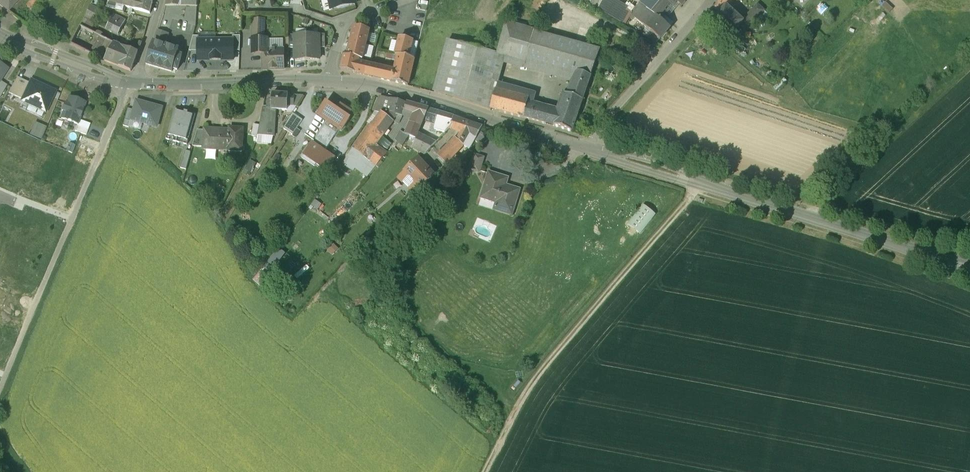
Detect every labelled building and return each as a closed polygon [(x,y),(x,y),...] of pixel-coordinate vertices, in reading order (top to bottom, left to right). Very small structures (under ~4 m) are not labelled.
[(8,12),(18,0),(0,0),(0,6),(8,12)] [(34,12),(43,1),(41,0),(29,0),(25,5),(34,12)] [(142,0),(110,0),(109,3),(126,7),(150,13),(152,2),(142,0)] [(330,9),(356,4),(355,0),(329,0),(330,9)] [(590,5),(598,10),(603,0),(593,0),(590,5)] [(598,10),(626,25),(631,19),(633,20),(635,18),(641,23),(647,15),(653,20),(656,16),(667,26),(670,21),(664,16),(678,0),(644,0),(636,9),(633,13),(627,10),(608,0),(603,0),(598,10)] [(727,6),(732,1),(733,0),(721,0),(713,8),(719,13),(712,19),(730,35),(736,29),(744,22),(743,20),(727,6)] [(126,7),(109,3),(107,8),(125,12),(126,7)] [(757,4),(743,20),(744,22),(736,29),(742,34),(764,10),(757,4)] [(636,9),(632,5),(627,10),(633,13),(636,9)] [(101,11),(91,6),(85,17),(95,22),(101,11)] [(114,15),(113,16),(112,16),(106,29),(118,35),(126,20),(114,15)] [(653,20),(647,15),(641,23),(647,28),(653,20)] [(667,26),(656,16),(653,20),(647,28),(652,32),(661,39),(670,28),(667,26)] [(264,19),(253,19),(252,39),(252,53),(261,53),(261,49),(267,49),(267,39),(263,39),(264,19)] [(534,31),(506,23),(497,53),(505,55),(505,56),(526,61),(534,31)] [(113,43),(80,26),(71,44),(104,61),(114,65),(120,46),(113,43)] [(370,30),(353,26),(350,41),(366,45),(370,30)] [(167,34),(157,31),(154,42),(163,46),(164,46),(167,34)] [(600,49),(534,31),(526,61),(576,75),(578,71),(591,75),(600,49)] [(661,39),(652,32),(648,38),(657,43),(661,39)] [(189,51),(198,51),(198,40),(198,36),(193,36),(189,51)] [(307,60),(307,36),(296,36),(295,36),(295,48),(295,60),(307,60)] [(318,36),(307,36),(307,60),(319,60),(319,48),(319,36),(318,36)] [(413,41),(399,38),(395,55),(397,56),(398,55),(409,58),(413,41)] [(198,60),(215,60),(215,40),(198,40),(198,51),(198,60)] [(232,40),(215,40),(215,60),(233,60),(233,51),(233,40),(232,40)] [(497,53),(480,48),(482,42),(476,40),(474,47),(459,42),(458,43),(447,40),(434,92),(446,95),(490,109),(491,109),(496,88),(505,56),(505,55),(497,53)] [(366,45),(350,41),(346,56),(359,59),(363,60),(366,45)] [(745,51),(736,41),(731,46),(740,56),(745,51)] [(163,46),(154,42),(146,64),(172,72),(173,70),(175,70),(176,66),(174,65),(178,50),(171,48),(172,46),(168,45),(168,47),(164,46),(163,46)] [(138,52),(121,46),(120,46),(114,65),(131,71),(138,52)] [(282,69),(282,49),(267,49),(261,49),(261,53),(261,70),(282,69)] [(346,56),(344,55),(341,70),(365,76),(368,65),(367,65),(366,68),(358,66),(359,59),(346,56)] [(409,58),(398,55),(397,56),(394,72),(373,67),(374,66),(368,65),(365,76),(408,86),(414,59),(409,58)] [(591,75),(578,71),(576,75),(574,80),(588,84),(591,75)] [(8,94),(22,100),(30,84),(17,78),(8,94)] [(574,80),(571,89),(567,88),(558,112),(554,126),(572,132),(588,84),(574,80)] [(40,85),(31,81),(30,84),(22,100),(21,102),(45,113),(55,92),(46,88),(43,89),(41,87),(40,85)] [(524,93),(511,89),(510,92),(496,88),(491,109),(554,126),(558,112),(527,104),(529,97),(523,96),(524,93)] [(272,100),(267,100),(267,108),(263,108),(258,135),(273,136),(275,109),(287,110),(287,105),(294,105),(294,95),(288,95),(288,94),(272,93),(272,100)] [(303,95),(294,95),(294,105),(297,106),(303,95)] [(386,98),(380,96),(376,105),(384,107),(386,98)] [(85,104),(69,98),(66,105),(64,104),(62,111),(63,112),(61,119),(77,125),(79,121),(85,104)] [(407,103),(390,99),(387,111),(391,113),(396,115),(402,116),(403,112),(404,112),(407,103)] [(136,101),(133,110),(131,120),(157,127),(162,108),(136,101)] [(337,110),(326,103),(318,115),(327,121),(323,128),(335,136),(339,129),(341,130),(349,119),(347,117),(348,115),(350,112),(340,105),(337,110)] [(428,109),(407,103),(404,112),(413,114),(411,122),(421,126),(424,118),(428,109)] [(195,114),(175,108),(166,139),(187,145),(195,114)] [(131,120),(133,110),(128,109),(123,126),(129,128),(131,120)] [(447,115),(428,109),(424,118),(432,121),(429,132),(436,134),(437,130),(445,132),(449,127),(450,126),(454,117),(447,115)] [(371,127),(369,126),(348,154),(359,162),(355,168),(367,176),(376,166),(365,158),(375,144),(396,115),(391,113),(387,111),(385,111),(383,115),(381,113),(371,127)] [(302,120),(292,113),(283,128),(292,135),(297,128),(302,120)] [(455,138),(438,156),(446,164),(463,145),(469,149),(482,126),(454,117),(450,126),(449,127),(456,130),(461,132),(457,139),(455,138)] [(79,121),(77,125),(75,131),(86,136),(90,125),(79,121)] [(421,126),(411,122),(406,133),(407,134),(409,135),(416,138),(421,126)] [(259,125),(253,124),(251,136),(257,137),(259,125)] [(229,130),(204,129),(204,131),(203,138),(206,138),(205,147),(205,148),(220,149),(220,150),(228,151),(242,152),(243,129),(229,128),(229,130)] [(335,136),(323,128),(320,132),(331,140),(335,136)] [(204,131),(197,130),(192,147),(205,147),(206,138),(203,138),(204,131)] [(320,132),(310,147),(307,145),(300,156),(314,166),(316,163),(326,170),(334,159),(324,152),(331,140),(320,132)] [(435,143),(418,134),(413,145),(425,154),(435,143)] [(375,144),(365,158),(376,166),(387,154),(375,144)] [(191,152),(185,151),(180,168),(186,170),(191,152)] [(359,162),(348,154),(345,159),(355,168),(359,162)] [(484,158),(475,155),(470,170),(479,172),(484,158)] [(433,176),(417,159),(398,176),(415,194),(433,176)] [(519,190),(497,183),(499,175),(488,172),(481,198),(514,208),(519,190)] [(317,204),(313,201),(310,205),(317,210),(321,204),(318,202),(317,204)] [(643,203),(627,222),(641,233),(657,214),(643,203)] [(264,252),(257,262),(261,265),(268,255),(264,252)]
